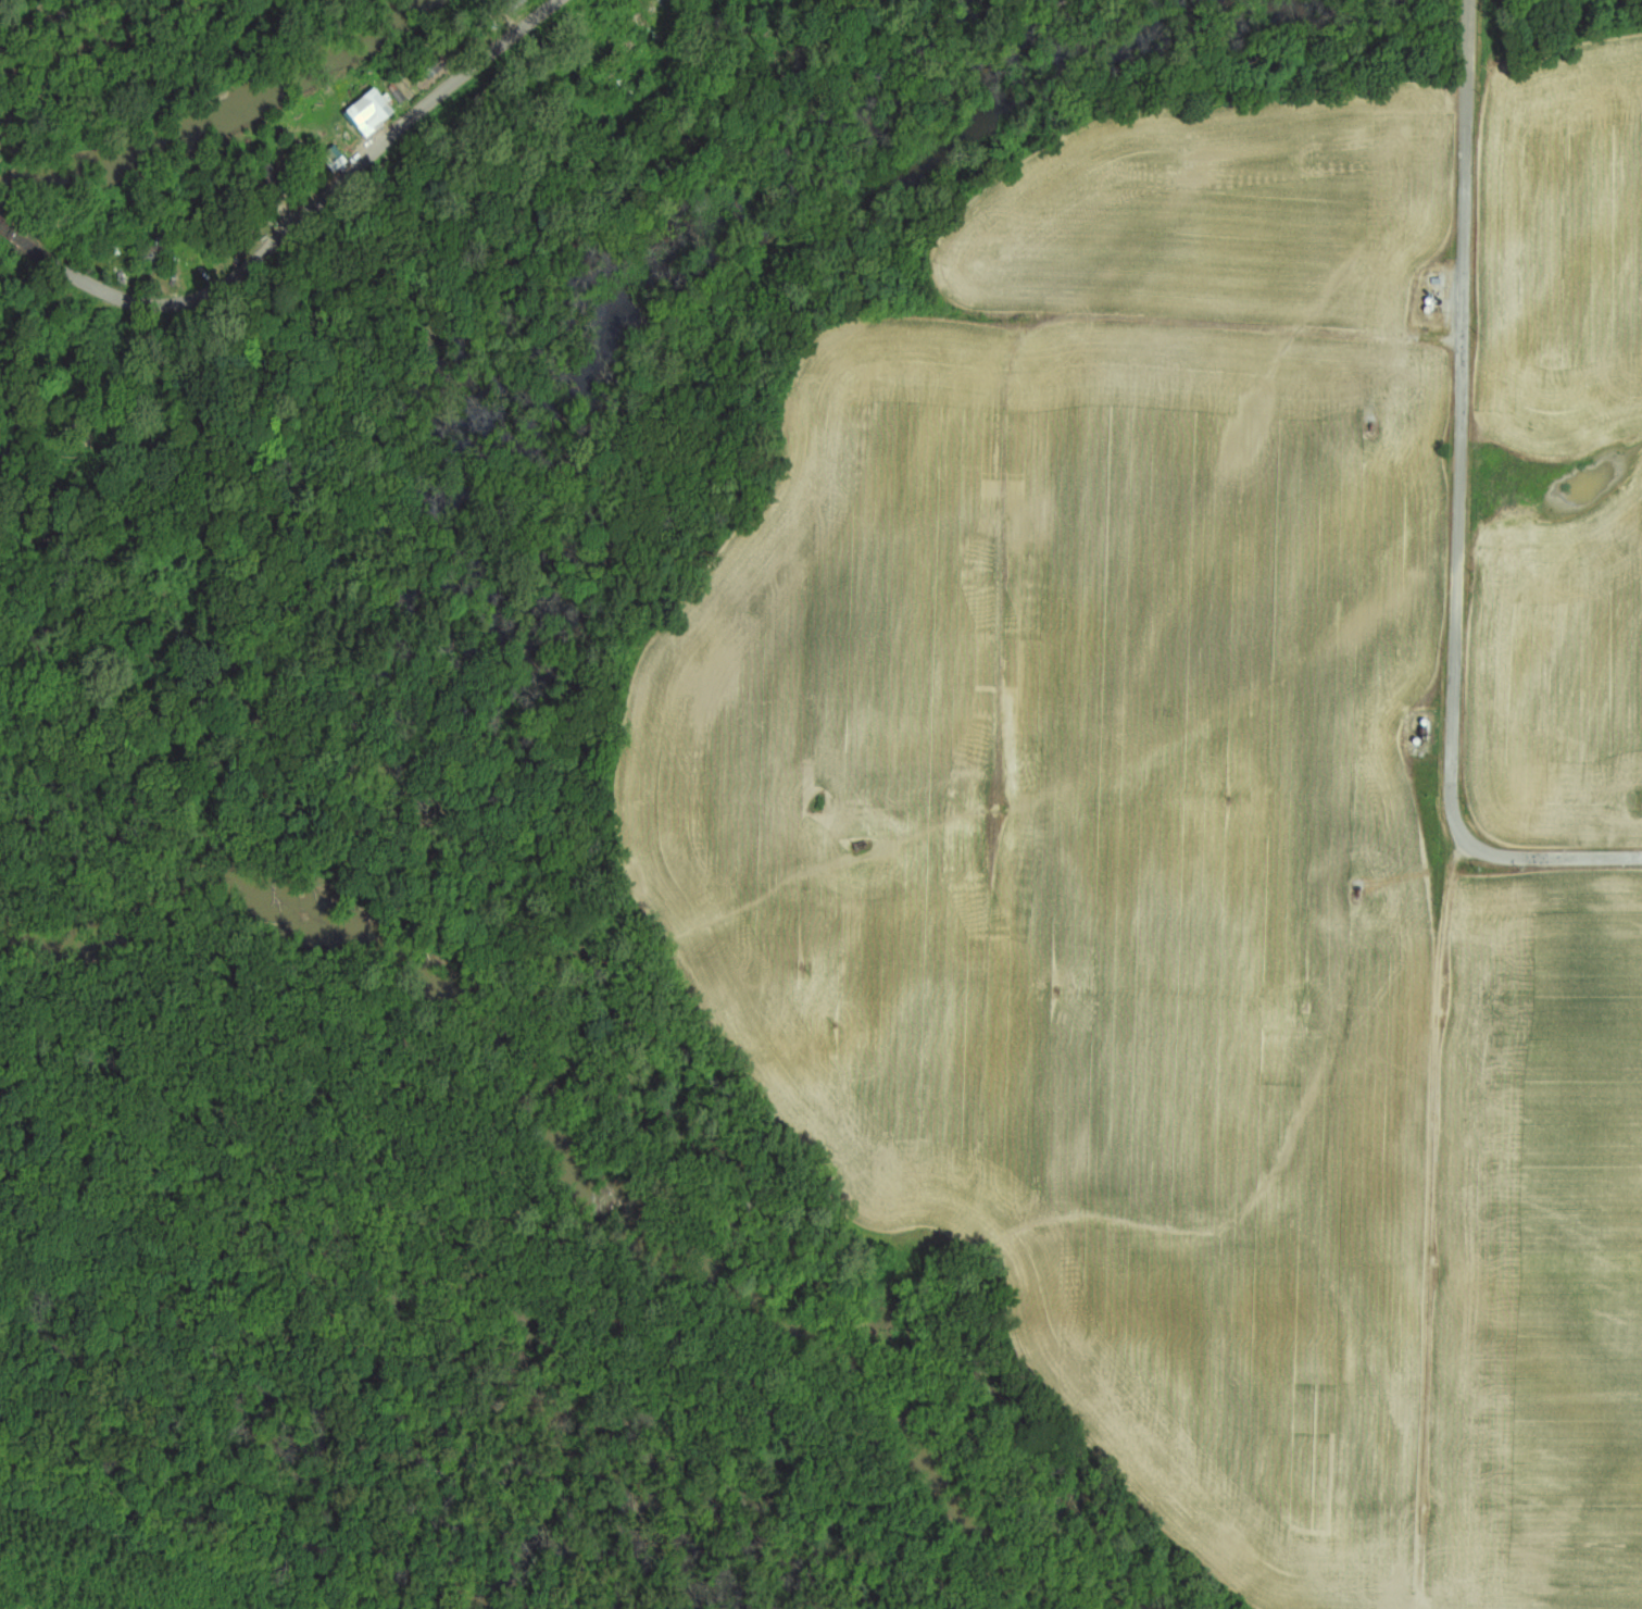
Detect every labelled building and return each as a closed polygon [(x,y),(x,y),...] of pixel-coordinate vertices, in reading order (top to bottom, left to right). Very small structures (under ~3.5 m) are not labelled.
[(380,86),(352,110),(366,127),(373,121),(379,128),(400,111),(380,86)] [(1429,314),(1431,315),(1432,315),(1433,314),(1434,314),(1436,313),(1436,311),(1436,310),(1434,309),(1434,308),(1432,307),(1431,307),(1430,307),(1429,308),(1428,309),(1427,310),(1427,311),(1428,313),(1428,314),(1429,314)] [(1418,746),(1419,746),(1420,746),(1422,746),(1424,745),(1424,744),(1425,743),(1425,740),(1424,739),(1422,738),(1421,738),(1420,737),(1418,738),(1417,738),(1416,739),(1416,740),(1416,743),(1416,744),(1417,745),(1418,746)]
